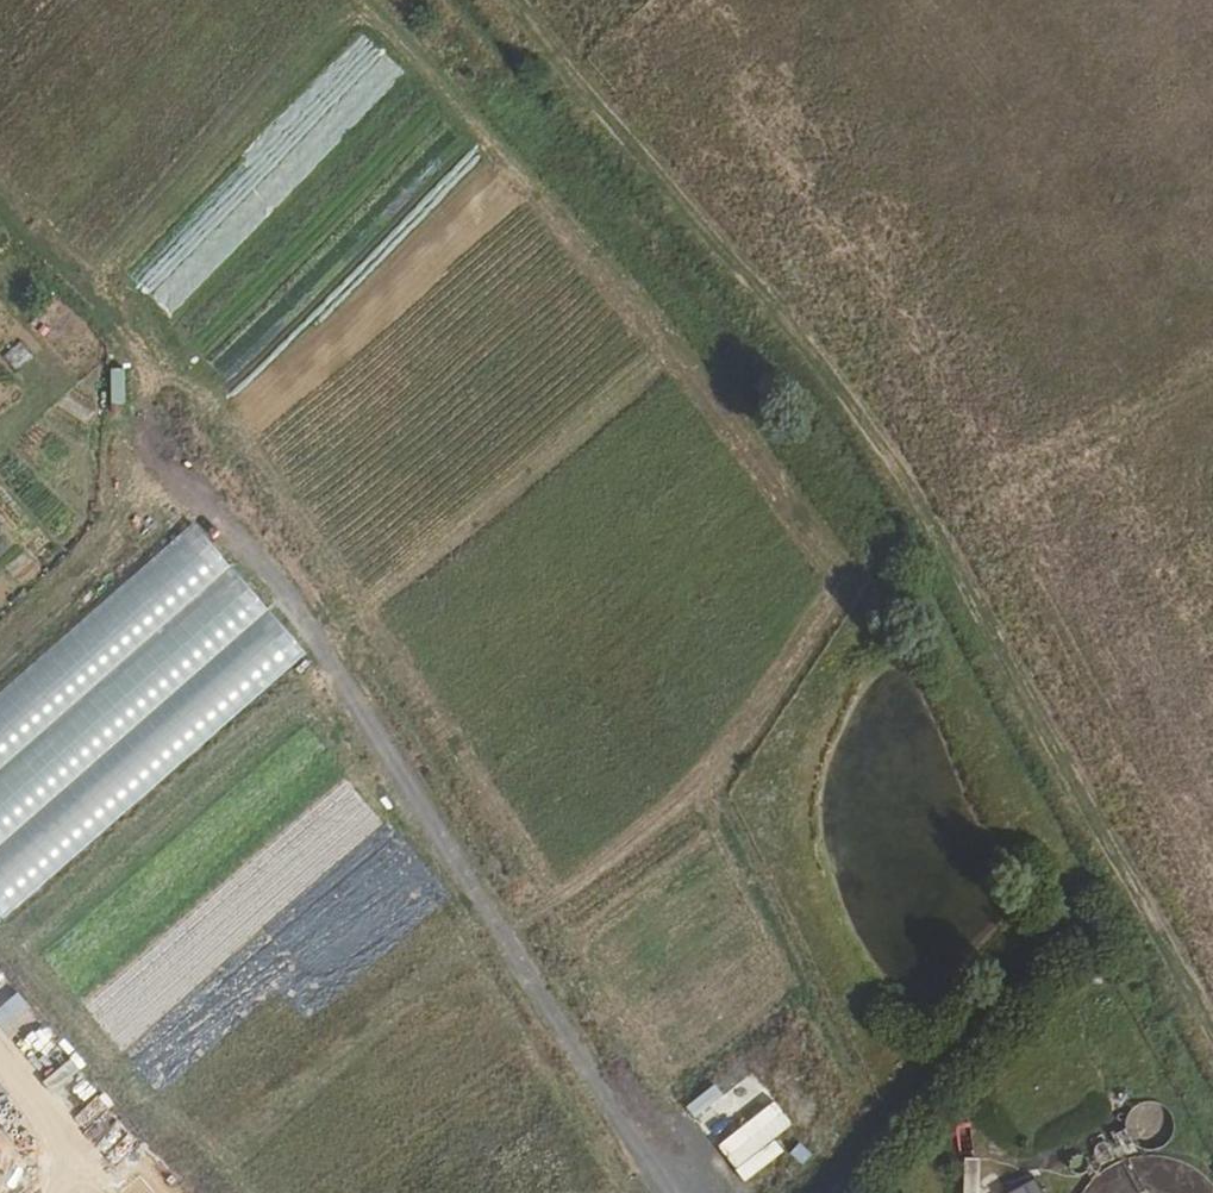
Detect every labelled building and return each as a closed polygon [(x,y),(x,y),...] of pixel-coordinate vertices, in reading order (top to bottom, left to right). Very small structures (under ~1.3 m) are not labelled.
[(122,405),(122,370),(108,370),(108,404),(122,405)] [(0,689),(0,916),(306,657),(193,525),(0,689)] [(740,1060),(712,1082),(720,1092),(749,1071),(740,1060)] [(712,1085),(684,1106),(742,1182),(780,1153),(770,1140),(790,1125),(750,1073),(720,1096),(712,1085)] [(1036,1184),(1014,1192),(1040,1192),(1036,1184)]
